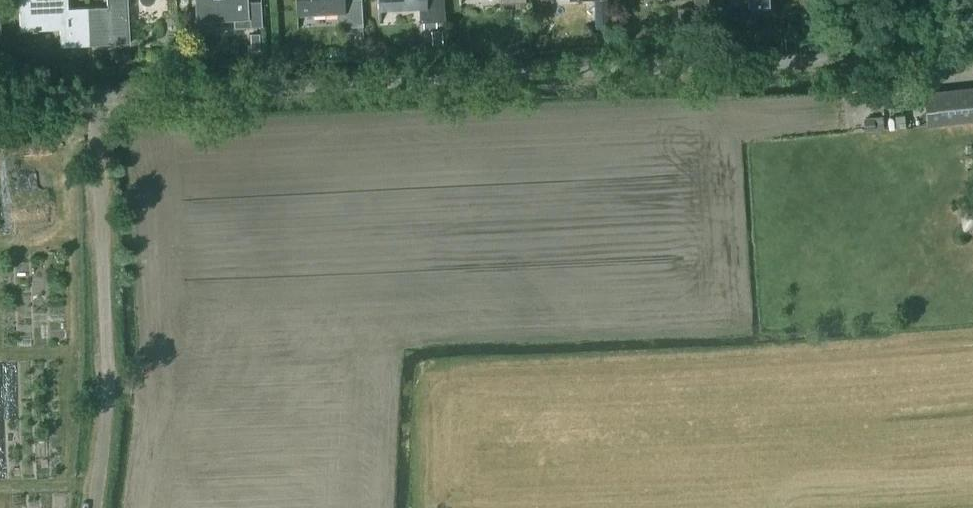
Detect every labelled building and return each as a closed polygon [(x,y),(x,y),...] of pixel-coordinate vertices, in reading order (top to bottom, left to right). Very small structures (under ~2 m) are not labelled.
[(87,8),(86,8),(86,6),(68,7),(68,0),(20,0),(21,31),(38,31),(38,28),(61,27),(62,47),(89,46),(87,8)] [(107,5),(86,6),(86,8),(87,8),(89,46),(132,43),(130,0),(107,0),(107,5)] [(259,0),(196,0),(196,19),(217,18),(217,14),(232,13),(233,26),(261,24),(259,0)] [(361,0),(297,0),(298,13),(337,11),(338,25),(363,24),(361,0)] [(444,0),(378,0),(379,9),(418,6),(419,20),(445,18),(444,0)] [(595,27),(608,26),(607,0),(594,0),(595,27)] [(775,8),(774,0),(729,0),(729,3),(741,2),(742,10),(775,8)] [(260,29),(251,30),(252,42),(261,42),(260,29)] [(442,29),(431,30),(432,44),(443,43),(442,29)] [(131,61),(131,51),(115,52),(115,62),(131,61)] [(893,96),(896,129),(972,122),(972,87),(893,96)] [(873,128),(872,115),(862,115),(864,129),(873,128)] [(883,115),(875,116),(876,128),(884,127),(883,115)]
